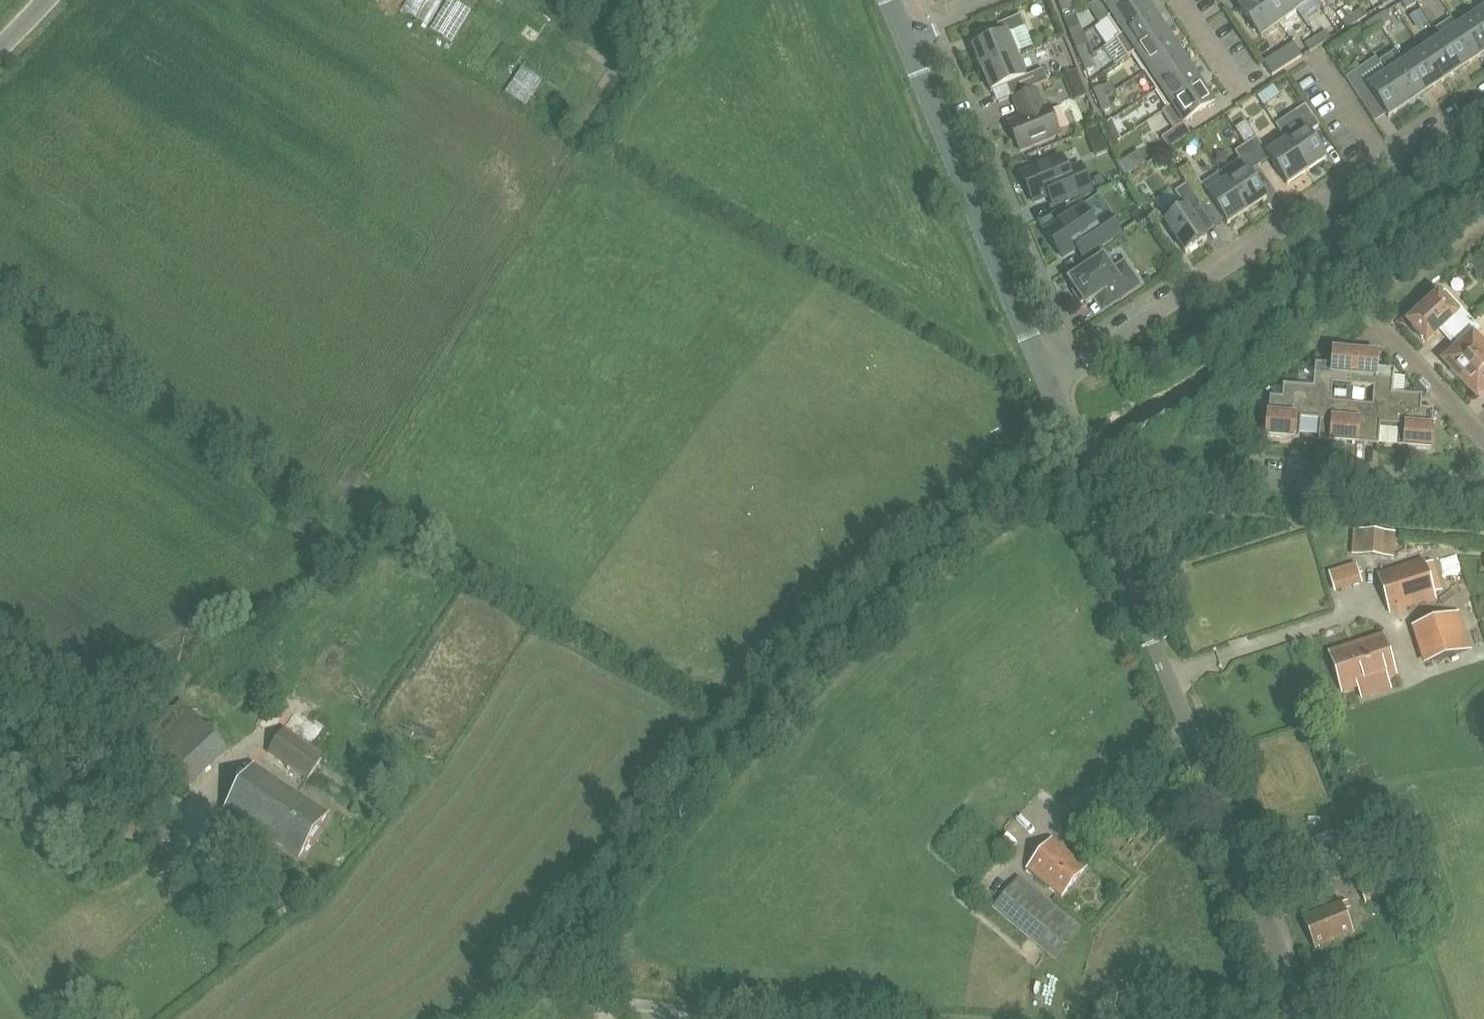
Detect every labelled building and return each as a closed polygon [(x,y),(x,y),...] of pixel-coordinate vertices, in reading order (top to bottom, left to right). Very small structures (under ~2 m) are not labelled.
[(467,13),(446,0),(405,0),(399,10),(449,41),(467,13)] [(1108,19),(1136,0),(1101,0),(1111,16),(1107,18),(1108,19)] [(1120,37),(1154,14),(1144,0),(1136,0),(1108,19),(1120,37)] [(1261,0),(1252,0),(1240,9),(1261,38),(1279,25),(1261,0)] [(1279,25),(1296,12),(1288,0),(1261,0),(1279,25)] [(1296,12),(1313,0),(1288,0),(1296,12)] [(1415,0),(1406,0),(1402,2),(1406,9),(1416,3),(1415,0)] [(1474,11),(1483,26),(1483,5),(1474,11)] [(1353,16),(1357,22),(1367,16),(1363,9),(1353,16)] [(1479,58),(1483,54),(1483,26),(1474,11),(1473,12),(1476,16),(1459,28),(1479,58)] [(1386,13),(1376,19),(1380,26),(1390,20),(1386,13)] [(1131,54),(1132,55),(1166,32),(1154,14),(1120,37),(1120,38),(1124,35),(1135,52),(1131,54)] [(972,48),(982,71),(1020,55),(1011,34),(1025,28),(1020,16),(997,25),(1002,37),(974,48),(974,47),(972,48)] [(1357,22),(1353,16),(1342,22),(1346,29),(1357,22)] [(1380,26),(1376,19),(1365,26),(1370,32),(1380,26)] [(1069,31),(1072,39),(1083,34),(1080,27),(1069,31)] [(1441,40),(1461,70),(1479,58),(1459,28),(1441,40)] [(1144,73),(1178,50),(1166,32),(1132,55),(1144,73)] [(1316,39),(1320,45),(1330,39),(1326,32),(1316,39)] [(1305,45),(1310,52),(1320,45),(1316,39),(1305,45)] [(1441,40),(1423,51),(1443,82),(1461,70),(1441,40)] [(1293,43),(1287,47),(1296,61),(1302,57),(1293,43)] [(1081,61),(1089,58),(1084,46),(1076,49),(1081,61)] [(1144,73),(1156,91),(1190,68),(1178,50),(1144,73)] [(1405,63),(1425,94),(1443,82),(1423,51),(1405,63)] [(1021,56),(1020,55),(982,71),(991,94),(993,93),(992,92),(1020,80),(1025,92),(1048,82),(1043,70),(1025,78),(1016,57),(1021,56)] [(1089,58),(1081,61),(1086,72),(1093,69),(1089,58)] [(1425,94),(1405,63),(1388,75),(1385,71),(1384,71),(1407,106),(1425,94)] [(517,66),(501,93),(523,107),(539,80),(517,66)] [(1156,91),(1168,109),(1202,86),(1190,68),(1156,91)] [(1069,99),(1082,94),(1072,70),(1059,76),(1069,99)] [(1361,101),(1372,93),(1388,118),(1407,106),(1384,71),(1366,84),(1360,75),(1348,82),(1361,101)] [(1202,86),(1168,109),(1168,110),(1172,107),(1183,124),(1161,139),(1169,150),(1191,135),(1184,125),(1214,105),(1202,86)] [(1098,101),(1106,98),(1101,87),(1093,90),(1098,101)] [(1036,91),(1014,101),(1020,114),(1022,113),(1024,118),(1009,124),(1020,151),(1059,135),(1048,108),(1044,110),(1036,91)] [(1106,98),(1098,101),(1103,112),(1110,109),(1106,98)] [(1319,127),(1305,106),(1294,113),(1305,130),(1286,142),(1307,172),(1326,159),(1309,133),(1319,127)] [(1104,135),(1109,146),(1116,143),(1112,132),(1104,135)] [(1307,172),(1286,142),(1267,155),(1256,138),(1245,145),(1260,166),(1270,160),(1287,186),(1307,172)] [(1249,173),(1260,166),(1245,145),(1235,153),(1246,169),(1227,182),(1247,212),(1267,199),(1249,173)] [(1132,154),(1112,166),(1119,176),(1138,164),(1132,154)] [(1049,197),(1053,206),(1053,207),(1055,207),(1092,191),(1081,166),(1068,172),(1062,157),(1021,174),(1033,203),(1049,197)] [(1101,176),(1093,180),(1097,191),(1106,187),(1101,176)] [(1247,212),(1227,182),(1208,195),(1197,178),(1186,185),(1200,206),(1210,199),(1227,225),(1247,212)] [(1185,253),(1207,239),(1190,213),(1200,206),(1186,185),(1175,192),(1186,209),(1165,223),(1185,253)] [(1077,249),(1083,258),(1084,259),(1085,258),(1092,254),(1120,235),(1107,215),(1093,224),(1083,208),(1046,233),(1063,258),(1077,249)] [(1476,268),(1483,261),(1483,256),(1481,252),(1470,262),(1476,268)] [(1126,262),(1112,271),(1104,258),(1070,281),(1076,290),(1073,292),(1081,305),(1084,302),(1086,306),(1094,300),(1103,313),(1143,287),(1126,262)] [(1453,301),(1446,307),(1438,298),(1410,324),(1413,327),(1412,328),(1422,339),(1423,338),(1426,342),(1442,327),(1451,337),(1471,320),(1453,301)] [(1483,358),(1483,348),(1473,336),(1480,330),(1471,320),(1451,337),(1461,347),(1445,362),(1451,369),(1450,370),(1459,380),(1483,358)] [(1333,384),(1350,386),(1353,386),(1356,353),(1334,351),(1333,365),(1315,364),(1314,387),(1283,385),(1282,398),(1282,399),(1322,402),(1331,403),(1333,384)] [(1372,406),(1381,407),(1421,410),(1421,409),(1422,396),(1392,394),(1394,370),(1377,369),(1378,355),(1356,353),(1353,386),(1374,387),(1372,405),(1372,406)] [(1459,380),(1469,391),(1470,390),(1477,397),(1483,390),(1483,358),(1459,380)] [(1372,405),(1349,403),(1350,386),(1333,384),(1331,403),(1322,402),(1321,419),(1333,420),(1332,442),(1366,445),(1368,423),(1380,424),(1381,407),(1372,406),(1372,405)] [(1321,419),(1322,402),(1282,399),(1282,398),(1270,397),(1267,437),(1299,439),(1301,419),(1320,420),(1318,441),(1332,442),(1333,420),(1321,419)] [(1434,410),(1421,409),(1421,410),(1381,407),(1380,424),(1368,423),(1366,445),(1379,446),(1381,425),(1400,426),(1398,447),(1431,450),(1434,410)] [(1392,533),(1354,532),(1352,555),(1392,557),(1392,533)] [(1392,613),(1437,599),(1424,558),(1379,572),(1392,613)] [(1333,586),(1361,579),(1357,564),(1330,572),(1333,586)] [(1460,612),(1410,629),(1422,667),(1472,650),(1460,612)] [(1358,686),(1386,677),(1393,675),(1396,674),(1384,636),(1330,653),(1342,692),(1358,686)] [(190,710),(145,751),(182,790),(226,749),(190,710)] [(323,758),(283,731),(267,753),(308,781),(323,758)] [(226,809),(299,857),(329,813),(254,765),(226,809)] [(1413,822),(1397,830),(1402,841),(1418,833),(1413,822)] [(1087,867),(1052,839),(1028,867),(1063,896),(1087,867)] [(1391,897),(1397,912),(1393,914),(1398,926),(1409,922),(1405,908),(1407,907),(1384,849),(1326,872),(1332,886),(1354,877),(1366,906),(1391,897)] [(1075,936),(1014,884),(992,911),(1051,965),(1075,936)] [(1316,948),(1354,933),(1341,902),(1303,918),(1316,948)]
